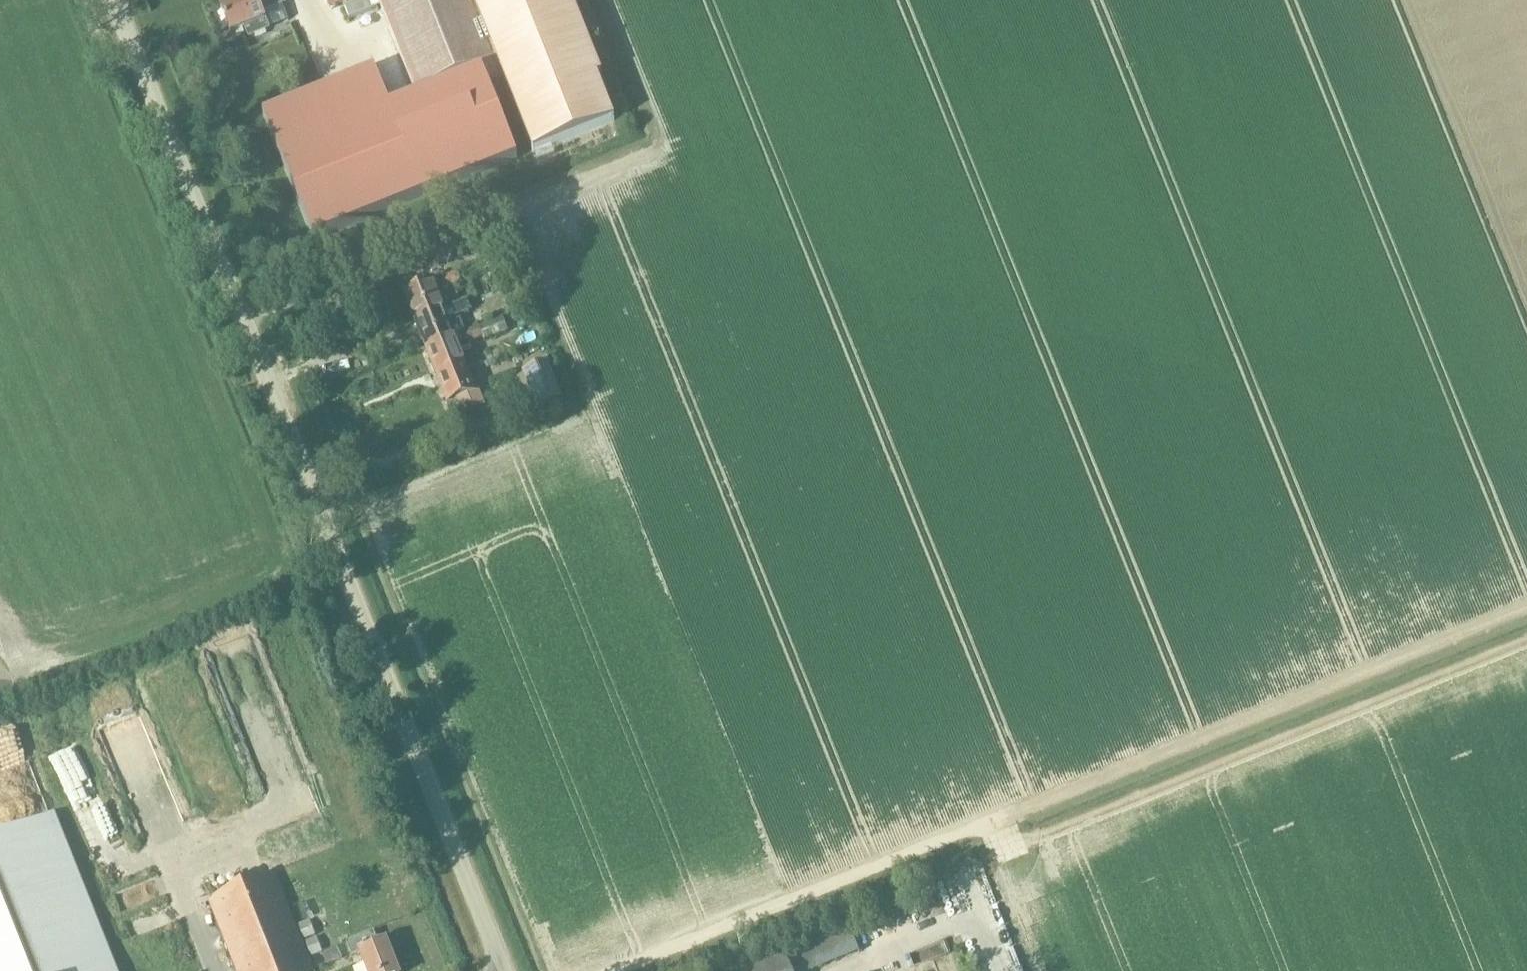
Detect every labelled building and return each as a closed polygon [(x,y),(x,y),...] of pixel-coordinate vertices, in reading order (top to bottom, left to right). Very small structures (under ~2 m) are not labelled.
[(282,5),(280,0),(241,0),(220,8),(230,33),(264,19),(261,13),(282,5)] [(378,8),(374,0),(357,0),(343,7),(349,22),(378,8)] [(495,58),(473,4),(484,0),(377,0),(403,67),(395,70),(398,78),(407,75),(413,91),(480,64),(495,58)] [(473,4),(495,58),(480,64),(486,80),(501,74),(532,152),(613,120),(565,0),(484,0),(473,4)] [(379,33),(342,50),(351,71),(389,54),(379,33)] [(481,70),(389,107),(374,69),(262,113),(312,240),(516,159),(481,70)] [(414,321),(442,310),(435,292),(459,282),(455,272),(403,293),(414,321)] [(425,348),(464,332),(457,315),(470,310),(466,300),(442,310),(414,321),(425,348)] [(501,319),(478,328),(483,340),(506,331),(501,319)] [(470,347),(468,342),(481,337),(477,327),(464,332),(425,348),(435,375),(464,363),(459,351),(470,347)] [(545,361),(521,371),(536,408),(560,398),(545,361)] [(464,363),(435,375),(446,402),(475,391),(464,363)] [(0,837),(0,970),(111,970),(50,817),(0,837)] [(273,875),(207,902),(235,970),(312,970),(273,875)] [(384,941),(376,944),(371,932),(346,942),(350,955),(358,952),(365,970),(396,970),(384,941)] [(782,952),(735,970),(790,970),(782,952)]
